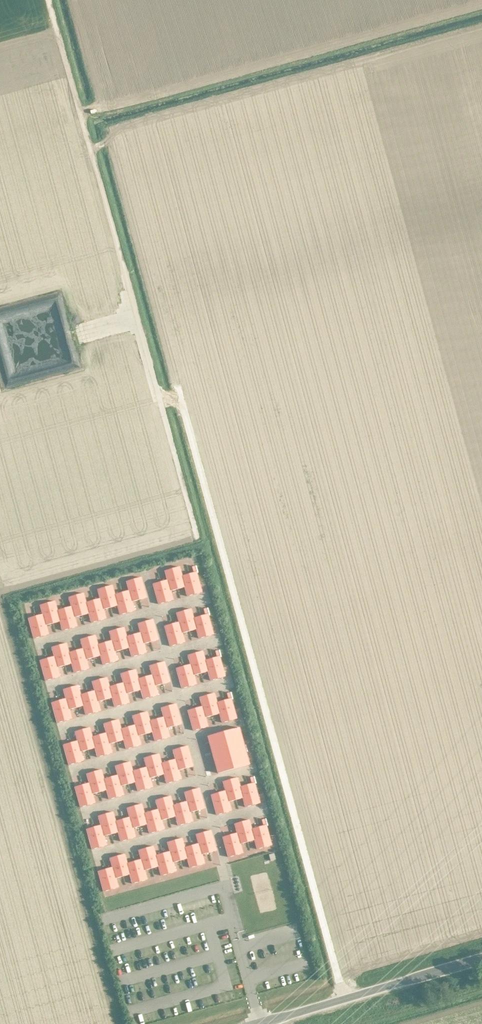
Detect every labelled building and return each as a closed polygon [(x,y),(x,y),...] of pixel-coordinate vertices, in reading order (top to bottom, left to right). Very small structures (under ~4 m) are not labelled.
[(163,551),(163,561),(171,561),(171,558),(175,558),(174,551),(169,551),(169,550),(163,551)] [(171,567),(175,580),(182,578),(183,581),(190,579),(188,572),(181,574),(178,565),(171,567)] [(167,582),(175,580),(171,567),(164,569),(166,578),(159,580),(161,587),(168,585),(167,582)] [(188,572),(190,579),(193,592),(201,590),(195,570),(188,572)] [(136,590),(138,597),(145,595),(140,575),(133,577),(136,590)] [(129,592),(136,590),(133,577),(125,579),(128,588),(121,590),(123,597),(130,595),(129,592)] [(182,578),(175,580),(176,587),(184,585),(186,594),(193,592),(190,579),(183,581),(182,578)] [(157,602),(165,600),(161,587),(159,580),(152,582),(157,602)] [(169,589),(176,587),(175,580),(167,582),(168,585),(161,587),(165,600),(172,598),(169,589)] [(111,583),(104,585),(107,598),(115,596),(115,599),(123,597),(121,590),(114,592),(111,583)] [(107,598),(104,585),(97,587),(99,596),(92,598),(94,605),(101,603),(100,600),(107,598)] [(138,597),(136,590),(129,592),(130,595),(123,597),(126,611),(133,609),(131,599),(138,597)] [(94,605),(92,598),(85,600),(82,591),(75,593),(79,606),(86,604),(87,607),(94,605)] [(70,604),(63,606),(65,613),(72,611),(71,608),(79,606),(75,593),(68,595),(70,604)] [(119,613),(126,611),(123,597),(115,599),(115,596),(107,598),(109,605),(116,603),(119,613)] [(102,607),(109,605),(107,598),(100,600),(101,603),(94,605),(97,618),(105,616),(102,607)] [(53,599),(46,601),(50,614),(57,612),(58,615),(65,613),(63,606),(56,608),(53,599)] [(43,616),(50,614),(46,601),(39,603),(42,612),(34,614),(36,621),(44,619),(43,616)] [(86,604),(79,606),(81,613),(88,611),(90,620),(97,618),(94,605),(87,607),(86,604)] [(72,611),(65,613),(69,626),(76,624),(73,615),(81,613),(79,606),(71,608),(72,611)] [(182,609),(186,622),(193,620),(194,623),(201,621),(199,614),(192,616),(190,607),(182,609)] [(171,622),(173,629),(180,627),(179,624),(186,622),(182,609),(175,611),(178,620),(171,622)] [(50,614),(52,621),(59,619),(61,628),(69,626),(65,613),(58,615),(57,612),(50,614)] [(199,614),(201,621),(205,634),(212,632),(207,612),(199,614)] [(33,636),(40,634),(36,621),(34,614),(27,616),(33,636)] [(44,619),(36,621),(40,634),(47,632),(45,623),(52,621),(50,614),(43,616),(44,619)] [(148,633),(150,640),(157,638),(151,617),(144,619),(148,633)] [(148,633),(144,619),(137,621),(139,630),(132,632),(134,639),(141,637),(141,635),(148,633)] [(205,634),(201,621),(194,623),(193,620),(186,622),(188,629),(195,627),(198,636),(205,634)] [(169,644),(176,642),(173,629),(171,622),(163,624),(169,644)] [(180,627),(173,629),(176,642),(183,640),(181,631),(188,629),(186,622),(179,624),(180,627)] [(127,641),(134,639),(132,632),(125,634),(123,625),(115,627),(119,640),(126,638),(127,641)] [(111,638),(103,640),(105,647),(113,645),(112,642),(119,640),(115,627),(108,629),(111,638)] [(98,649),(105,647),(103,640),(96,642),(94,633),(87,635),(90,648),(97,646),(98,649)] [(150,640),(148,633),(141,635),(141,637),(134,639),(138,653),(145,651),(143,642),(150,640)] [(82,646),(75,648),(77,655),(84,653),(83,650),(90,648),(87,635),(79,637),(82,646)] [(131,655),(138,653),(134,639),(127,641),(126,638),(119,640),(121,647),(128,645),(131,655)] [(113,645),(105,647),(109,661),(116,659),(114,649),(121,647),(119,640),(112,642),(113,645)] [(69,657),(77,655),(75,648),(68,650),(65,641),(58,643),(61,656),(69,654),(69,657)] [(53,654),(46,656),(48,663),(55,661),(54,658),(61,656),(58,643),(51,645),(53,654)] [(102,663),(109,661),(105,647),(98,649),(97,646),(90,648),(92,655),(99,653),(102,663)] [(77,655),(80,669),(88,667),(85,657),(92,655),(90,648),(83,650),(84,653),(77,655)] [(201,649),(194,651),(198,664),(205,662),(206,665),(213,663),(211,656),(204,658),(201,649)] [(189,662),(182,664),(184,671),(191,669),(191,666),(198,664),(194,651),(187,653),(189,662)] [(61,656),(63,663),(71,661),(73,671),(80,669),(77,655),(69,657),(69,654),(61,656)] [(213,663),(217,676),(224,674),(218,654),(211,656),(213,663)] [(52,676),(48,663),(46,656),(39,658),(44,678),(52,676)] [(48,663),(52,676),(59,674),(56,665),(63,663),(61,656),(54,658),(55,661),(48,663)] [(156,661),(159,675),(161,682),(168,680),(163,659),(156,661)] [(151,673),(144,675),(146,682),(153,680),(152,677),(159,675),(156,661),(148,663),(151,673)] [(205,662),(198,664),(200,671),(207,669),(209,678),(217,676),(213,663),(206,665),(205,662)] [(188,684),(184,671),(182,664),(175,666),(181,686),(188,684)] [(200,671),(198,664),(191,666),(191,669),(184,671),(188,684),(195,682),(193,673),(200,671)] [(139,684),(146,682),(144,675),(137,677),(134,667),(127,669),(131,683),(138,681),(139,684)] [(122,681),(115,683),(117,690),(124,688),(123,685),(131,683),(127,669),(120,671),(122,681)] [(117,690),(115,683),(108,684),(105,675),(98,677),(102,691),(109,689),(110,692),(117,690)] [(153,680),(146,682),(149,695),(157,693),(154,684),(161,682),(159,675),(152,677),(153,680)] [(102,691),(98,677),(91,679),(93,688),(86,690),(88,697),(95,695),(95,693),(102,691)] [(142,697),(149,695),(146,682),(139,684),(138,681),(131,683),(132,690),(140,688),(142,697)] [(69,685),(73,698),(80,696),(81,699),(88,697),(86,690),(79,692),(77,683),(69,685)] [(124,688),(117,690),(121,703),(128,701),(125,692),(132,690),(131,683),(123,685),(124,688)] [(65,696),(58,698),(60,705),(67,703),(66,700),(73,698),(69,685),(62,687),(65,696)] [(113,705),(121,703),(117,690),(110,692),(109,689),(102,691),(104,698),(111,696),(113,705)] [(95,695),(88,697),(92,711),(99,709),(97,699),(104,698),(102,691),(95,693),(95,695)] [(206,693),(209,706),(217,704),(217,707),(225,705),(223,698),(215,700),(213,691),(206,693)] [(202,708),(209,706),(206,693),(198,695),(201,704),(194,706),(196,713),(203,711),(202,708)] [(85,713),(92,711),(88,697),(81,699),(80,696),(73,698),(75,705),(82,703),(85,713)] [(225,705),(228,719),(235,717),(230,696),(223,698),(225,705)] [(63,719),(60,705),(58,698),(50,700),(56,721),(63,719)] [(75,705),(73,698),(66,700),(67,703),(60,705),(63,719),(70,717),(68,707),(75,705)] [(174,702),(167,704),(171,717),(173,724),(180,722),(174,702)] [(164,719),(171,717),(167,704),(160,706),(163,715),(155,717),(157,724),(165,722),(164,719)] [(228,719),(225,705),(217,707),(217,704),(209,706),(211,713),(218,711),(221,721),(228,719)] [(192,729),(199,727),(196,713),(194,706),(187,708),(192,729)] [(203,711),(196,713),(199,727),(207,725),(204,715),(211,713),(209,706),(202,708),(203,711)] [(157,724),(155,717),(148,719),(146,710),(139,712),(142,725),(149,723),(150,726),(157,724)] [(142,725),(139,712),(131,714),(134,723),(127,725),(129,732),(136,730),(135,727),(142,725)] [(129,732),(127,725),(120,727),(117,717),(110,719),(113,733),(121,731),(121,734),(129,732)] [(157,724),(161,737),(168,735),(166,726),(173,724),(171,717),(164,719),(165,722),(157,724)] [(98,733),(100,740),(107,738),(106,735),(113,733),(110,719),(103,721),(105,731),(98,733)] [(142,725),(144,732),(151,730),(154,739),(161,737),(157,724),(150,726),(149,723),(142,725)] [(88,725),(81,727),(85,741),(92,739),(93,742),(100,740),(98,733),(91,735),(88,725)] [(136,730),(129,732),(132,745),(139,743),(137,734),(144,732),(142,725),(135,727),(136,730)] [(238,726),(207,734),(217,771),(248,763),(238,726)] [(76,739),(69,741),(71,748),(78,746),(77,743),(85,741),(81,727),(74,729),(76,739)] [(125,747),(132,745),(129,732),(121,734),(121,731),(113,733),(115,740),(122,738),(125,747)] [(115,740),(113,733),(106,735),(107,738),(100,740),(103,753),(111,751),(108,742),(115,740)] [(85,741),(87,748),(94,746),(96,755),(103,753),(100,740),(93,742),(92,739),(85,741)] [(75,761),(71,748),(69,741),(62,742),(68,763),(75,761)] [(71,748),(75,761),(82,759),(79,750),(87,748),(85,741),(77,743),(78,746),(71,748)] [(179,746),(182,759),(184,766),(192,764),(186,744),(179,746)] [(182,759),(179,746),(172,748),(174,757),(167,759),(169,766),(176,764),(175,761),(182,759)] [(157,752),(150,754),(154,767),(161,765),(162,768),(169,766),(167,759),(160,761),(157,752)] [(154,767),(150,754),(143,756),(145,765),(138,767),(140,774),(147,772),(147,769),(154,767)] [(176,764),(169,766),(173,779),(180,777),(177,768),(184,766),(182,759),(175,761),(176,764)] [(129,760),(121,762),(125,775),(132,773),(133,776),(140,774),(138,767),(131,769),(129,760)] [(118,777),(125,775),(121,762),(114,764),(117,773),(109,775),(111,782),(119,780),(118,777)] [(165,781),(173,779),(169,766),(162,768),(161,765),(154,767),(156,774),(163,772),(165,781)] [(140,774),(144,787),(151,785),(149,776),(156,774),(154,767),(147,769),(147,772),(140,774)] [(100,768),(93,770),(96,783),(103,781),(104,784),(111,782),(109,775),(102,777),(100,768)] [(88,781),(81,783),(83,790),(90,788),(89,785),(96,783),(93,770),(85,772),(88,781)] [(132,773),(125,775),(127,782),(134,780),(137,789),(144,787),(140,774),(133,776),(132,773)] [(111,782),(115,795),(122,793),(120,784),(127,782),(125,775),(118,777),(119,780),(111,782)] [(248,790),(246,783),(239,785),(236,775),(229,777),(232,791),(240,789),(240,792),(248,790)] [(224,789),(217,791),(219,798),(226,796),(225,793),(232,791),(229,777),(222,779),(224,789)] [(108,797),(115,795),(111,782),(104,784),(103,781),(96,783),(98,790),(105,788),(108,797)] [(248,790),(251,803),(259,801),(253,781),(246,783),(248,790)] [(86,803),(83,790),(81,783),(74,785),(79,805),(86,803)] [(83,790),(86,803),(94,801),(91,792),(98,790),(96,783),(89,785),(90,788),(83,790)] [(194,801),(196,808),(203,806),(198,786),(190,788),(194,801)] [(187,803),(194,801),(190,788),(183,790),(186,799),(179,801),(181,808),(188,806),(187,803)] [(240,789),(232,791),(234,798),(242,796),(244,805),(251,803),(248,790),(240,792),(240,789)] [(223,811),(219,798),(217,791),(210,793),(215,813),(223,811)] [(227,800),(234,798),(232,791),(225,793),(226,796),(219,798),(223,811),(230,809),(227,800)] [(181,808),(179,801),(171,803),(169,794),(162,796),(165,809),(173,807),(173,810),(181,808)] [(165,809),(162,796),(154,798),(157,807),(150,809),(152,816),(159,814),(158,811),(165,809)] [(189,810),(196,808),(194,801),(187,803),(188,806),(181,808),(184,821),(191,819),(189,810)] [(133,804),(137,817),(144,815),(145,818),(152,816),(150,809),(143,811),(140,802),(133,804)] [(129,819),(137,817),(133,804),(126,806),(128,815),(121,817),(123,824),(130,822),(129,819)] [(173,807),(165,809),(167,816),(174,814),(177,823),(184,821),(181,808),(173,810),(173,807)] [(152,816),(155,829),(163,827),(160,818),(167,816),(165,809),(158,811),(159,814),(152,816)] [(111,810),(104,812),(108,825),(115,823),(116,826),(123,824),(121,817),(114,819),(111,810)] [(101,827),(108,825),(104,812),(97,814),(99,823),(92,825),(94,832),(101,830),(101,827)] [(155,829),(152,816),(145,818),(144,815),(137,817),(138,824),(146,822),(148,831),(155,829)] [(123,824),(127,837),(134,835),(131,826),(138,824),(137,817),(129,819),(130,822),(123,824)] [(259,832),(257,825),(250,827),(248,818),(240,820),(244,832),(244,833),(251,831),(252,834),(258,832),(259,832)] [(229,833),(230,840),(233,839),(238,838),(237,835),(244,833),(244,832),(240,820),(233,822),(236,831),(229,833)] [(108,825),(110,832),(117,830),(119,839),(127,837),(123,824),(116,826),(115,823),(108,825)] [(257,825),(259,832),(263,845),(270,843),(265,823),(257,825)] [(98,845),(94,832),(92,825),(85,827),(91,847),(98,845)] [(94,832),(98,845),(105,843),(103,834),(110,832),(108,825),(101,827),(101,830),(94,832)] [(209,828),(202,830),(206,843),(208,850),(215,849),(209,828)] [(190,843),(192,850),(199,848),(198,845),(206,843),(202,830),(195,832),(197,841),(190,843)] [(256,847),(262,846),(263,845),(259,832),(258,832),(252,834),(251,831),(244,833),(246,840),(253,838),(256,847)] [(227,855),(234,853),(230,840),(229,833),(221,835),(227,855)] [(233,839),(230,840),(234,853),(236,852),(241,851),(239,842),(246,840),(244,833),(237,835),(238,838),(233,839)] [(180,836),(173,838),(177,851),(184,849),(185,852),(192,850),(190,843),(183,845),(180,836)] [(177,851),(173,838),(166,840),(169,849),(161,851),(163,858),(171,856),(170,853),(177,851)] [(208,850),(206,843),(198,845),(199,848),(192,850),(196,864),(203,862),(200,852),(208,850)] [(163,858),(161,851),(154,853),(152,844),(145,846),(148,859),(155,857),(156,860),(163,858)] [(133,859),(135,866),(142,864),(141,861),(148,859),(145,846),(137,848),(140,857),(133,859)] [(184,849),(177,851),(179,858),(186,856),(189,866),(196,864),(192,850),(185,852),(184,849)] [(163,858),(167,872),(174,870),(172,860),(179,858),(177,851),(170,853),(171,856),(163,858)] [(135,866),(133,859),(126,861),(123,852),(116,854),(119,867),(127,865),(127,868),(135,866)] [(111,865),(104,867),(106,874),(113,872),(112,869),(119,867),(116,854),(109,856),(111,865)] [(155,857),(148,859),(150,866),(157,864),(160,874),(167,872),(163,858),(156,860),(155,857)] [(150,866),(148,859),(141,861),(142,864),(135,866),(138,879),(145,877),(143,868),(150,866)] [(127,865),(119,867),(121,874),(128,872),(131,881),(138,879),(135,866),(127,868),(127,865)] [(102,889),(109,887),(106,874),(104,867),(97,869),(102,889)] [(114,876),(121,874),(119,867),(112,869),(113,872),(106,874),(109,887),(117,885),(114,876)]
